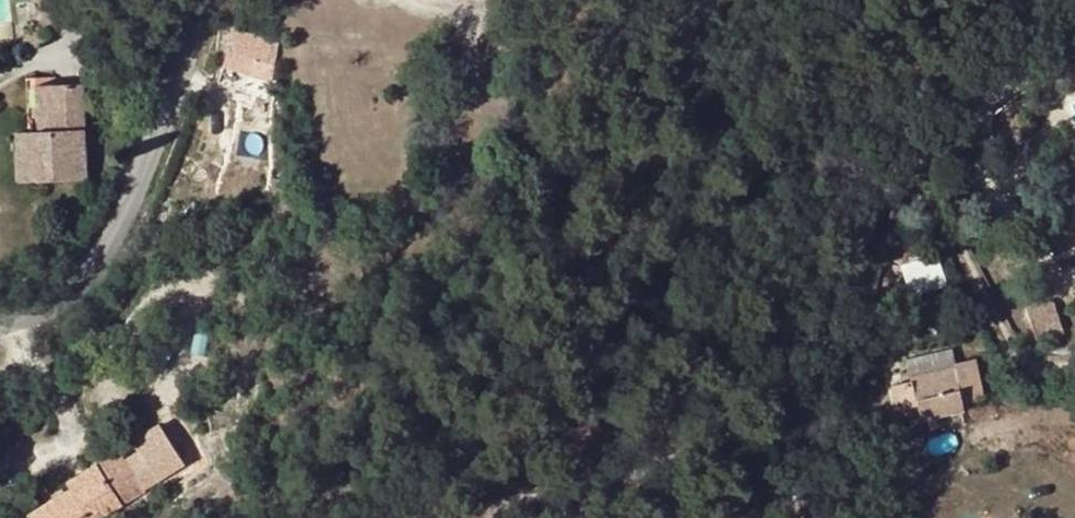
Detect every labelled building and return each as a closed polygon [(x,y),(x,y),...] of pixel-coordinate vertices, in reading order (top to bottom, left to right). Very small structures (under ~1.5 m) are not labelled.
[(250,73),(274,81),(279,45),(235,27),(236,53),(231,51),(221,81),(246,89),(250,73)] [(51,129),(78,128),(84,128),(82,83),(50,84),(51,129)] [(278,87),(268,83),(263,100),(272,103),(278,87)] [(39,129),(51,129),(50,84),(36,85),(39,129)] [(20,130),(21,179),(86,177),(85,142),(78,142),(78,128),(51,129),(39,129),(20,130)] [(941,253),(904,263),(912,294),(949,284),(941,253)] [(1063,330),(1054,301),(1030,309),(1028,310),(1037,338),(1063,330)] [(907,365),(910,377),(957,369),(956,364),(954,355),(907,365)] [(965,403),(986,399),(978,360),(956,364),(957,369),(910,377),(911,382),(892,386),(898,410),(919,406),(919,402),(963,393),(965,403)] [(33,517),(97,517),(154,484),(157,488),(181,474),(154,431),(131,445),(138,456),(129,462),(122,451),(69,483),(73,490),(31,515),(33,517)]
